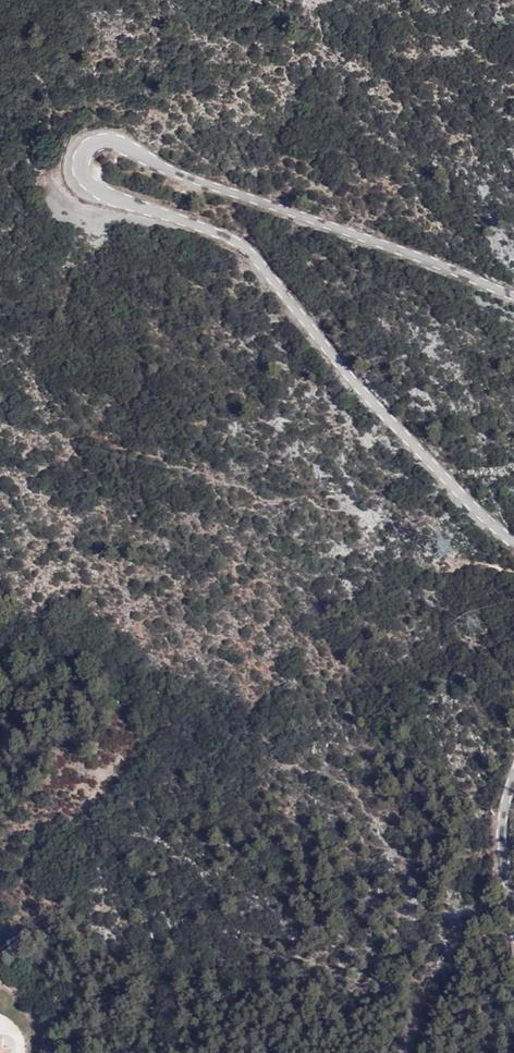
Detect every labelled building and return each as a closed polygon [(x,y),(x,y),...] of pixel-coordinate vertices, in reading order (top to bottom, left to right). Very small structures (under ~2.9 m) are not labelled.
[(4,1024),(0,1024),(0,1052),(11,1052),(13,1036),(3,1035),(4,1024)]
